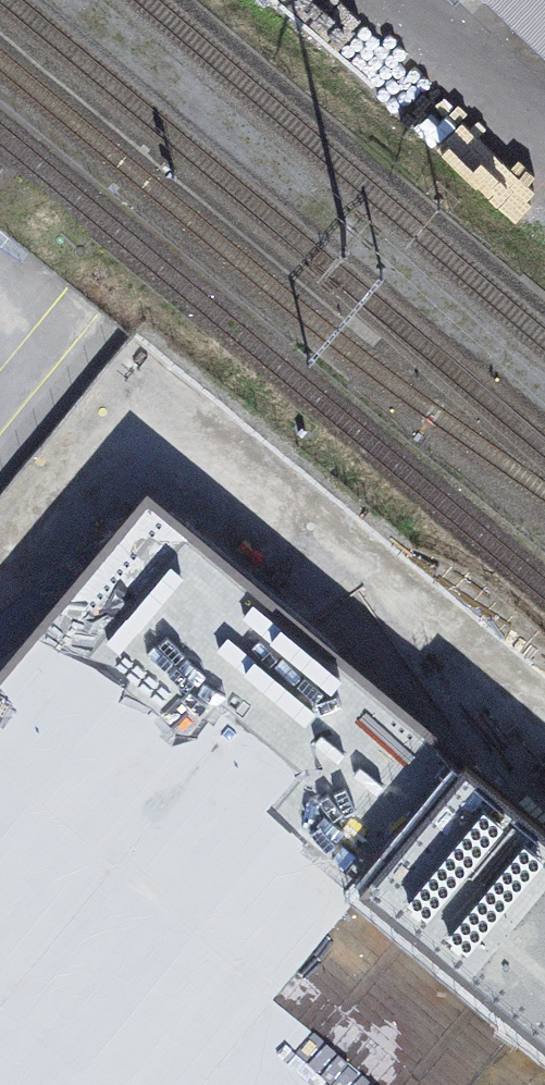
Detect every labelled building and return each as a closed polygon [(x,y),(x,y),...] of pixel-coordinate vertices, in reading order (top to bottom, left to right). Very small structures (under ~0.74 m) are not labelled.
[(544,51),(544,0),(492,0),(544,51)] [(123,461),(83,508),(108,529),(148,482),(123,461)] [(108,529),(134,550),(173,503),(148,482),(108,529)] [(173,503),(134,550),(158,571),(198,524),(173,503)] [(158,571),(183,592),(223,545),(198,524),(158,571)] [(223,545),(183,592),(208,613),(248,565),(223,545)] [(409,565),(319,672),(342,691),(330,706),(307,687),(0,1054),(0,1084),(544,1084),(544,678),(409,565)] [(208,613),(236,636),(276,589),(248,565),(208,613)]
